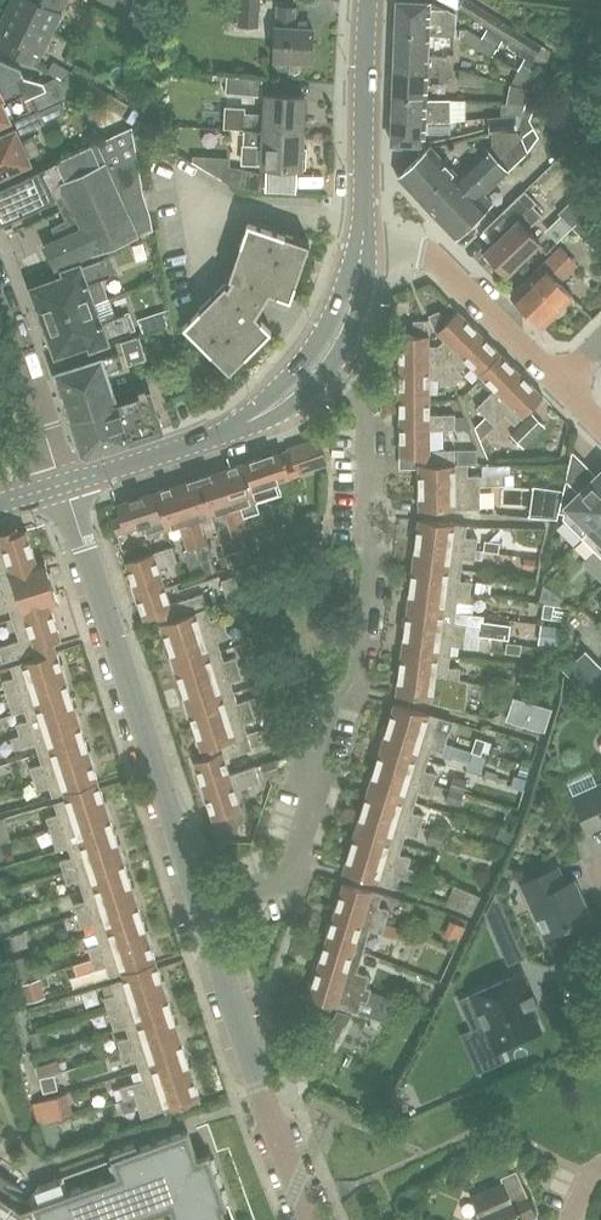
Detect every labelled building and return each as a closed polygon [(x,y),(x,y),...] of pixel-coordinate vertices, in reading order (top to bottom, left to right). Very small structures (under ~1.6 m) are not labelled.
[(0,21),(0,46),(36,64),(68,0),(10,0),(0,21)] [(155,0),(132,0),(127,23),(137,26),(150,24),(155,0)] [(238,26),(259,27),(260,0),(239,0),(238,26)] [(457,6),(476,20),(493,32),(533,60),(542,45),(472,0),(442,0),(457,6)] [(454,13),(430,3),(398,1),(396,34),(429,35),(440,36),(453,36),(454,13)] [(294,28),(295,12),(295,7),(278,6),(277,27),(276,27),(274,57),(276,58),(275,70),(291,71),(292,59),(312,59),(313,29),(294,28)] [(493,56),(498,46),(502,40),(486,29),(482,35),(467,27),(460,27),(460,38),(493,56)] [(446,57),(428,56),(429,35),(396,34),(395,66),(452,68),(453,55),(446,55),(446,57)] [(538,65),(526,57),(517,70),(530,77),(538,65)] [(61,100),(81,91),(57,76),(29,89),(20,69),(0,62),(0,128),(3,127),(39,110),(61,100)] [(427,100),(428,77),(439,77),(438,82),(452,83),(452,68),(395,66),(393,98),(427,100)] [(483,85),(485,77),(458,69),(458,79),(483,85)] [(517,70),(511,84),(526,88),(530,77),(517,70)] [(262,79),(227,76),(226,92),(261,95),(262,79)] [(97,85),(90,97),(127,119),(134,107),(97,85)] [(245,112),(244,129),(303,132),(305,96),(266,93),(265,114),(245,112)] [(463,179),(429,210),(455,237),(489,205),(481,197),(528,150),(539,137),(533,125),(530,118),(537,98),(529,94),(517,131),(506,149),(497,159),(469,185),(463,179)] [(450,100),(427,100),(393,98),(392,121),(449,124),(450,112),(450,100)] [(523,104),(501,103),(501,113),(523,114),(523,104)] [(30,161),(29,160),(43,154),(34,135),(21,141),(17,133),(44,121),(39,110),(3,127),(5,131),(0,133),(0,175),(30,161)] [(490,132),(517,131),(517,116),(490,117),(490,132)] [(147,128),(148,119),(137,119),(137,128),(147,128)] [(449,132),(449,124),(392,121),(392,142),(394,142),(396,147),(404,148),(405,143),(425,143),(425,131),(449,132)] [(307,147),(302,147),(303,132),(244,129),(242,162),(262,163),(262,166),(306,168),(307,147)] [(143,193),(136,156),(127,137),(126,138),(122,130),(52,162),(66,193),(55,198),(66,219),(52,227),(57,237),(43,243),(55,269),(153,230),(150,213),(143,193)] [(591,148),(591,137),(585,130),(572,143),(584,155),(591,148)] [(469,185),(497,159),(485,147),(458,173),(430,145),(397,177),(429,210),(463,179),(469,185)] [(55,198),(66,193),(52,162),(0,186),(0,218),(1,222),(55,198)] [(263,173),(225,164),(222,179),(230,184),(260,190),(263,173)] [(524,189),(500,212),(512,224),(485,251),(506,273),(540,241),(528,228),(542,214),(533,205),(537,201),(524,189)] [(575,209),(565,220),(572,227),(586,213),(587,194),(577,194),(568,203),(575,209)] [(586,213),(572,227),(597,251),(600,247),(600,227),(586,213)] [(291,298),(310,242),(248,221),(229,277),(232,278),(228,285),(225,283),(183,325),(230,371),(271,329),(257,314),(270,291),(291,298)] [(573,296),(559,281),(578,263),(560,245),(511,294),(543,326),(573,296)] [(43,321),(108,297),(101,278),(116,273),(113,263),(108,265),(105,256),(65,270),(67,276),(34,288),(39,302),(36,304),(36,312),(42,318),(43,321)] [(93,345),(136,329),(133,320),(128,321),(125,313),(115,316),(108,297),(43,321),(44,324),(43,332),(49,338),(52,338),(57,352),(91,340),(93,345)] [(446,366),(480,333),(457,310),(448,320),(437,310),(429,319),(439,329),(437,331),(445,339),(438,345),(446,364),(446,366)] [(446,364),(438,345),(429,346),(429,335),(425,335),(425,320),(414,320),(414,335),(400,335),(400,365),(446,364)] [(481,376),(502,355),(480,333),(446,366),(454,385),(463,375),(460,372),(468,363),(481,376)] [(146,358),(139,336),(121,342),(128,365),(146,358)] [(113,393),(107,372),(123,367),(118,352),(57,372),(66,399),(68,398),(68,404),(70,412),(74,417),(72,418),(74,424),(96,417),(97,417),(98,415),(99,414),(99,413),(100,411),(99,410),(99,409),(99,408),(133,397),(132,395),(136,391),(134,386),(113,393)] [(485,415),(524,377),(502,355),(481,376),(494,389),(476,407),(485,415)] [(431,397),(431,379),(442,379),(442,385),(454,385),(446,366),(446,364),(400,365),(400,379),(400,397),(431,397)] [(515,424),(543,395),(524,377),(485,415),(494,424),(505,414),(515,424)] [(163,429),(151,392),(149,393),(145,382),(134,386),(136,391),(132,395),(133,397),(99,408),(99,409),(99,410),(100,411),(99,413),(99,414),(98,415),(97,417),(96,417),(74,424),(82,447),(93,452),(163,429)] [(431,415),(431,397),(400,397),(400,410),(400,430),(431,430),(455,429),(455,415),(431,415)] [(546,426),(533,413),(512,434),(524,447),(546,426)] [(431,450),(431,430),(400,430),(400,433),(401,455),(419,455),(419,462),(456,462),(456,450),(431,450)] [(300,476),(300,473),(328,464),(320,438),(289,448),(291,452),(283,454),(282,450),(243,462),(255,499),(281,491),(278,483),(300,476)] [(477,462),(477,449),(458,449),(459,462),(477,462)] [(255,499),(243,462),(221,470),(242,532),(251,559),(259,556),(242,504),(255,499)] [(480,475),(468,476),(468,464),(456,464),(456,462),(419,462),(419,487),(480,486),(505,486),(505,474),(485,474),(480,475)] [(242,532),(221,470),(199,477),(211,514),(224,510),(233,535),(242,532)] [(600,518),(600,471),(580,492),(566,479),(558,512),(564,512),(563,518),(582,537),(590,529),(600,518)] [(211,514),(199,477),(177,484),(197,546),(206,543),(198,518),(211,514)] [(202,560),(197,546),(177,484),(154,492),(166,529),(179,525),(187,548),(183,549),(189,564),(202,560)] [(468,509),(468,497),(480,497),(480,486),(419,487),(419,509),(468,509)] [(533,486),(530,509),(558,511),(562,490),(533,486)] [(166,529),(154,492),(118,504),(122,516),(113,519),(117,533),(144,524),(148,535),(166,529)] [(590,529),(600,540),(600,518),(590,529)] [(465,537),(467,525),(419,519),(416,541),(477,549),(489,551),(490,540),(465,537)] [(27,531),(20,533),(18,528),(0,534),(0,574),(37,562),(27,531)] [(476,560),(477,549),(416,541),(413,563),(462,569),(463,558),(476,560)] [(126,561),(136,592),(163,583),(158,568),(177,562),(172,546),(126,561)] [(246,560),(242,549),(226,554),(230,566),(231,566),(245,561),(246,560)] [(37,562),(0,574),(0,578),(3,586),(0,587),(0,599),(52,582),(45,560),(37,562)] [(460,580),(462,569),(413,563),(410,584),(471,592),(491,595),(492,584),(460,580)] [(242,598),(235,576),(222,580),(229,602),(242,598)] [(52,582),(0,599),(0,610),(9,608),(13,620),(53,608),(59,606),(52,582)] [(161,623),(208,608),(203,594),(170,605),(163,583),(136,592),(145,619),(158,614),(161,623)] [(457,601),(470,603),(471,592),(410,584),(408,606),(455,612),(457,601)] [(563,597),(544,585),(540,600),(569,606),(570,605),(562,599),(563,597)] [(544,602),(541,617),(563,620),(565,606),(544,602)] [(249,618),(245,606),(231,611),(234,623),(249,618)] [(485,616),(455,612),(408,606),(405,628),(466,635),(480,637),(510,641),(512,626),(484,622),(485,616)] [(53,608),(13,620),(20,640),(0,647),(0,654),(3,663),(56,645),(55,641),(62,638),(53,608)] [(167,644),(226,625),(223,615),(211,619),(208,608),(161,623),(167,644)] [(540,624),(538,643),(561,646),(563,627),(540,624)] [(174,665),(221,650),(218,639),(229,636),(226,625),(167,644),(174,665)] [(480,637),(466,635),(405,628),(402,650),(449,656),(450,645),(479,648),(480,637)] [(522,644),(507,642),(506,652),(520,654),(522,644)] [(181,686),(239,667),(236,657),(225,661),(221,650),(174,665),(181,686)] [(449,656),(402,650),(399,671),(460,679),(467,682),(469,671),(462,669),(447,667),(449,656)] [(586,650),(569,666),(566,664),(564,667),(566,669),(597,702),(600,698),(600,665),(586,650)] [(65,673),(58,651),(11,666),(15,678),(3,681),(7,692),(65,673)] [(188,707),(234,692),(231,681),(243,678),(239,667),(181,686),(188,707)] [(438,704),(466,711),(469,682),(467,682),(460,681),(460,679),(399,671),(396,694),(432,698),(432,702),(438,704)] [(14,713),(25,709),(72,694),(65,673),(7,692),(14,713)] [(508,678),(493,675),(491,686),(506,689),(508,678)] [(194,728),(253,709),(249,699),(238,703),(234,692),(188,707),(194,728)] [(79,716),(72,694),(25,709),(28,720),(17,724),(21,735),(79,716)] [(553,708),(515,695),(506,719),(544,733),(553,708)] [(441,716),(394,702),(388,724),(446,741),(449,731),(438,728),(441,716)] [(256,719),(253,709),(194,728),(201,749),(248,734),(244,723),(256,719)] [(39,753),(86,738),(79,716),(21,735),(12,738),(16,749),(35,743),(39,753)] [(484,739),(487,728),(457,719),(454,730),(484,739)] [(469,764),(472,751),(446,743),(446,741),(388,724),(381,745),(428,759),(431,748),(443,752),(442,755),(469,764)] [(252,749),(248,734),(201,749),(204,757),(195,760),(205,791),(258,774),(256,767),(230,775),(225,758),(252,749)] [(476,737),(472,751),(473,751),(481,754),(486,740),(476,737)] [(92,759),(86,738),(39,753),(42,764),(31,768),(34,778),(92,759)] [(425,770),(428,759),(381,745),(375,766),(433,783),(436,773),(425,770)] [(100,782),(92,759),(34,778),(38,789),(49,786),(53,797),(100,782)] [(275,760),(262,764),(266,778),(268,777),(280,774),(275,760)] [(433,783),(375,766),(369,787),(415,801),(419,790),(430,794),(433,783)] [(260,782),(258,774),(205,791),(213,818),(241,809),(235,790),(260,782)] [(453,776),(449,788),(462,792),(465,793),(468,780),(453,776)] [(575,796),(589,829),(600,823),(600,785),(575,796)] [(109,810),(101,787),(55,803),(58,814),(46,817),(50,829),(109,810)] [(412,812),(415,801),(369,787),(363,808),(421,825),(424,815),(412,812)] [(449,788),(446,801),(461,805),(465,793),(462,792),(449,788)] [(421,825),(363,808),(356,829),(403,843),(406,832),(418,836),(421,825)] [(115,831),(109,810),(50,829),(54,840),(65,836),(68,846),(115,831)] [(510,813),(506,826),(517,829),(521,816),(510,813)] [(500,827),(496,838),(511,844),(515,833),(500,827)] [(431,828),(427,841),(442,845),(446,833),(431,828)] [(400,854),(403,843),(356,829),(350,850),(408,867),(411,857),(400,854)] [(122,853),(115,831),(68,846),(72,857),(60,861),(64,872),(122,853)] [(415,869),(408,867),(350,850),(343,872),(390,885),(394,874),(412,880),(415,869)] [(129,875),(122,853),(64,872),(67,883),(79,879),(82,890),(129,875)] [(558,868),(522,884),(537,916),(546,912),(555,932),(590,916),(574,880),(565,884),(558,868)] [(136,896),(129,875),(82,890),(86,901),(75,904),(78,915),(136,896)] [(378,906),(382,893),(343,882),(336,905),(386,920),(389,909),(378,906)] [(482,895),(459,887),(452,906),(475,914),(482,895)] [(143,917),(136,896),(78,915),(82,926),(93,922),(96,933),(143,917)] [(382,931),(386,920),(336,905),(326,939),(363,950),(370,928),(382,931)] [(0,919),(0,930),(1,932),(13,928),(9,916),(0,919)] [(150,939),(143,917),(96,933),(100,943),(88,947),(92,958),(150,939)] [(527,959),(510,919),(491,928),(508,967),(527,959)] [(24,931),(11,935),(15,949),(28,945),(24,931)] [(157,962),(150,939),(92,958),(95,969),(107,965),(110,977),(157,962)] [(357,972),(363,950),(326,939),(316,972),(366,987),(369,975),(357,972)] [(166,990),(159,967),(112,983),(116,994),(104,997),(108,1008),(166,990)] [(366,987),(316,972),(309,997),(347,1009),(351,996),(362,999),(366,987)] [(472,994),(495,1048),(539,1029),(525,998),(531,995),(522,973),(472,994)] [(45,996),(40,978),(22,983),(28,1002),(45,996)] [(115,1030),(126,1026),(173,1011),(166,990),(108,1008),(115,1030)] [(180,1033),(173,1011),(126,1026),(129,1037),(118,1040),(121,1052),(180,1033)] [(327,1028),(316,1047),(327,1054),(338,1035),(327,1028)] [(41,1031),(30,1034),(33,1047),(45,1044),(41,1031)] [(187,1055),(180,1033),(121,1052),(125,1063),(137,1059),(140,1070),(187,1055)] [(124,1099),(194,1077),(187,1055),(140,1070),(143,1080),(120,1088),(124,1099)] [(54,1076),(41,1079),(44,1093),(58,1090),(54,1076)] [(154,1114),(180,1105),(201,1099),(194,1077),(124,1099),(120,1101),(124,1113),(139,1108),(139,1105),(150,1102),(154,1114)] [(73,1113),(66,1092),(32,1102),(39,1124),(73,1113)] [(223,1207),(228,1206),(209,1154),(198,1158),(188,1130),(139,1148),(137,1142),(110,1152),(118,1174),(33,1204),(28,1201),(32,1195),(0,1172),(0,1219),(135,1219),(169,1208),(174,1219),(228,1219),(223,1207)] [(516,1170),(500,1177),(502,1182),(471,1196),(481,1219),(522,1219),(536,1214),(516,1170)]
